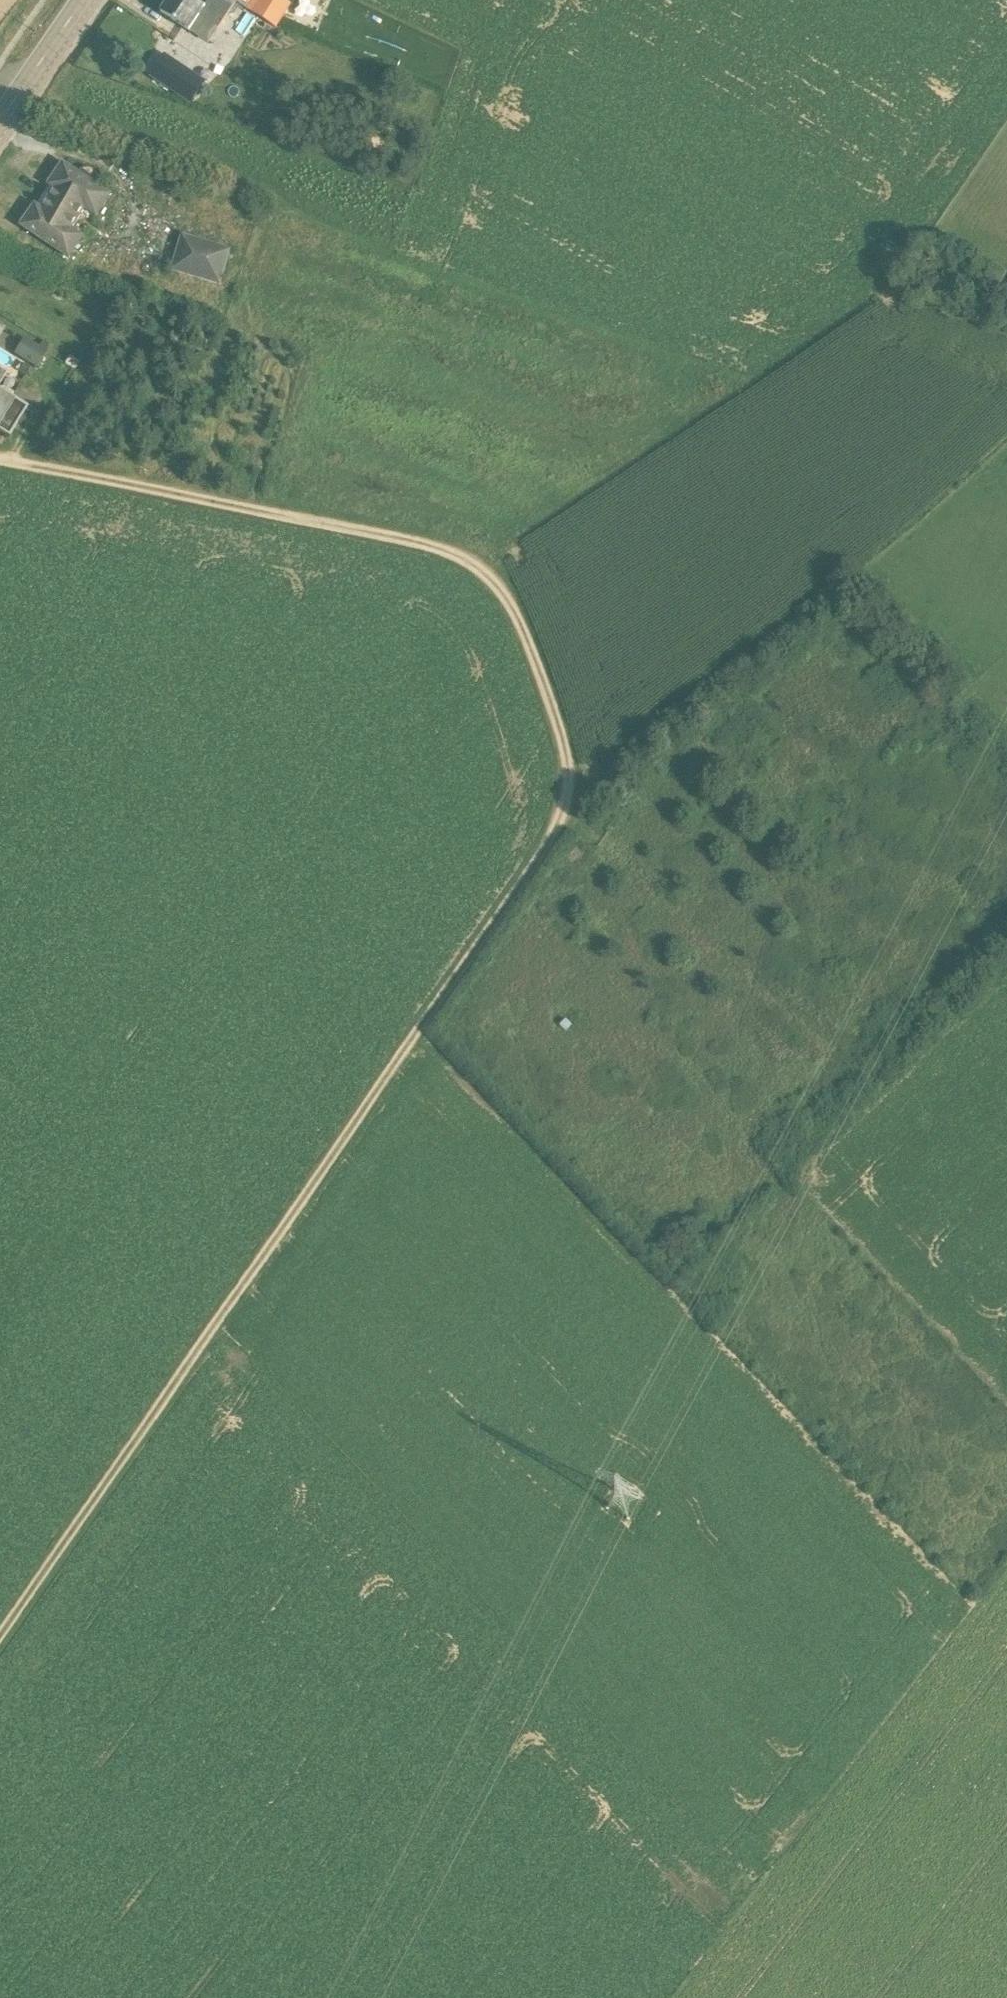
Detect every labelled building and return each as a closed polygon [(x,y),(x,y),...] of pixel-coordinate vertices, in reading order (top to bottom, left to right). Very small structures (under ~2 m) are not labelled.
[(233,7),(222,0),(210,0),(206,7),(195,0),(170,0),(162,13),(190,32),(200,16),(219,29),(233,7)] [(233,7),(237,2),(276,27),(291,4),(285,0),(222,0),(233,7)] [(207,81),(186,67),(171,90),(192,104),(207,81)] [(21,225),(57,250),(85,208),(99,187),(95,184),(97,180),(98,175),(95,170),(91,167),(86,167),(81,169),(79,173),(63,162),(49,184),(55,188),(42,208),(35,204),(21,225)] [(177,253),(225,268),(231,250),(182,235),(177,253)] [(177,253),(173,270),(221,284),(225,268),(177,253)] [(37,368),(47,352),(24,337),(14,353),(37,368)] [(9,435),(27,407),(0,390),(0,430),(9,435)]
